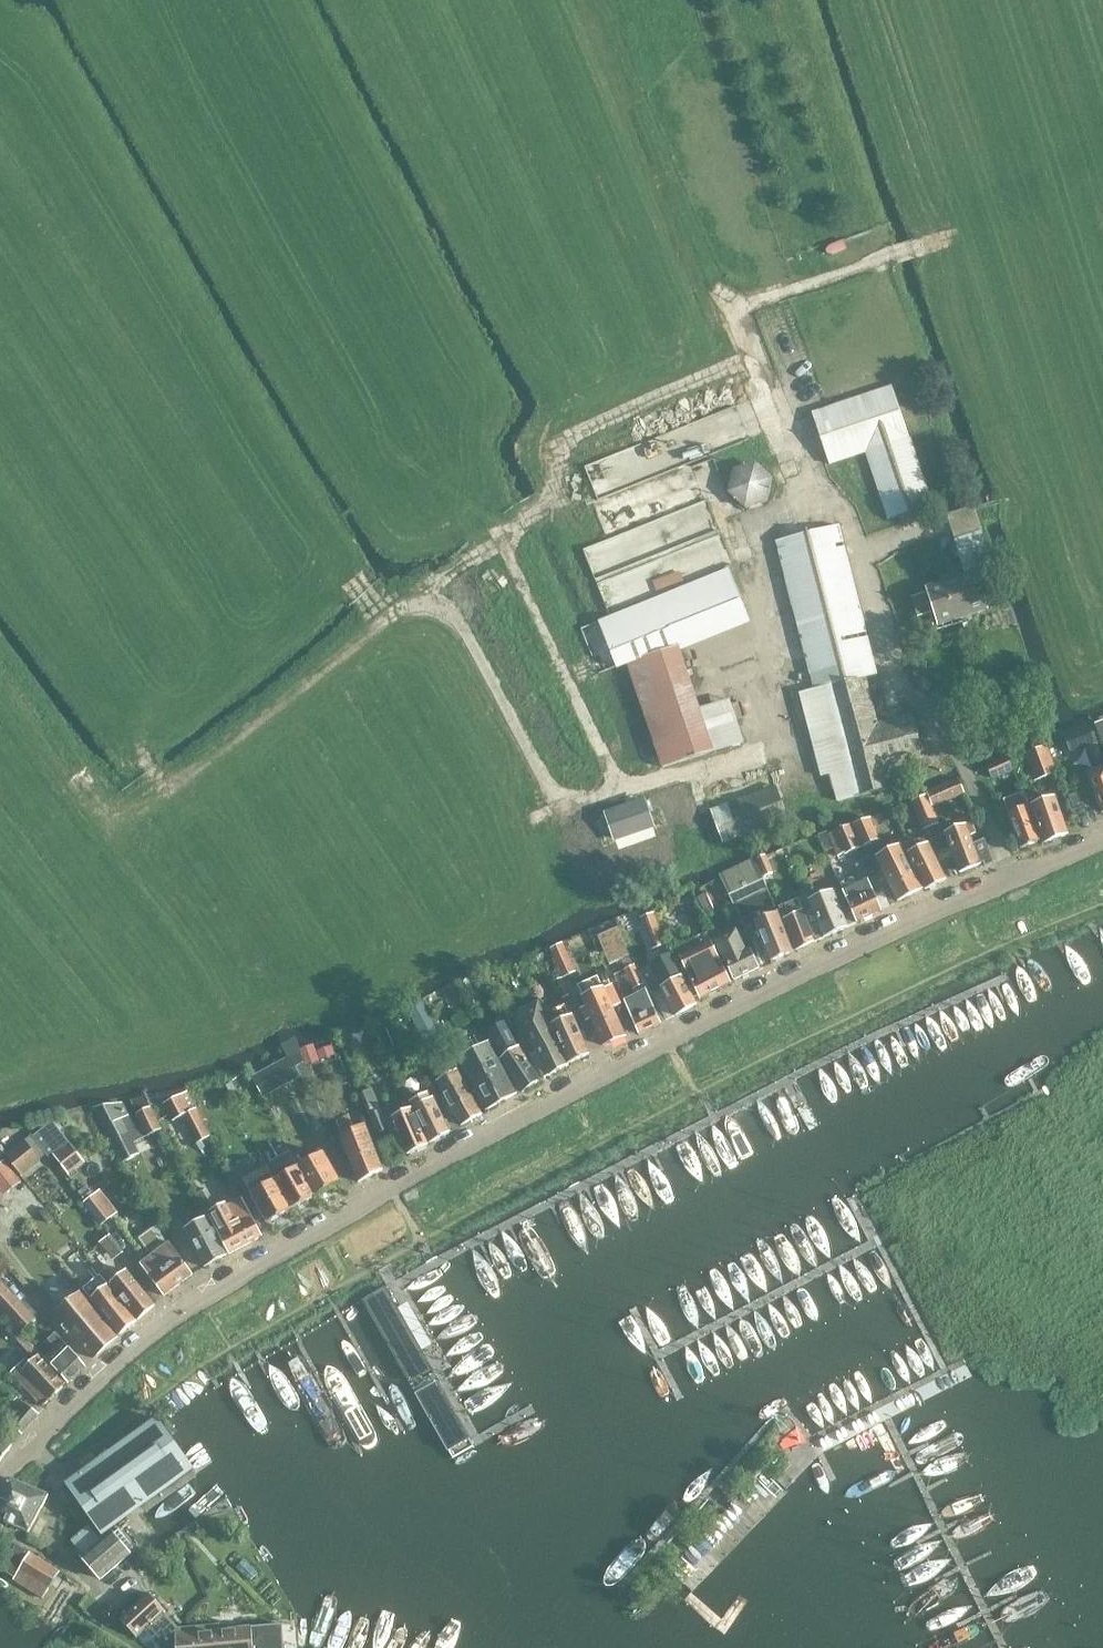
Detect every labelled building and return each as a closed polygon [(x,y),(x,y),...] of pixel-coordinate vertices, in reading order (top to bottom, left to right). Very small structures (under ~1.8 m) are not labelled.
[(829,462),(868,451),(887,518),(911,511),(909,505),(930,499),(897,384),(813,408),(829,462)] [(734,506),(773,500),(767,460),(728,466),(734,506)] [(947,516),(955,541),(981,533),(973,507),(947,516)] [(986,609),(975,574),(993,569),(981,533),(955,541),(966,576),(929,587),(927,588),(928,591),(934,611),(938,624),(986,609)] [(934,611),(928,591),(911,597),(917,616),(934,611)] [(1092,726),(1102,755),(1102,722),(1092,726)] [(1090,726),(1063,737),(1069,754),(1086,747),(1095,771),(1087,774),(1102,813),(1102,759),(1090,726)] [(1056,773),(1045,745),(1024,754),(1034,782),(1056,773)] [(1012,768),(1007,758),(986,767),(991,778),(1012,768)] [(931,805),(962,790),(957,779),(926,793),(931,805)] [(724,840),(790,816),(778,783),(713,807),(724,840)] [(938,824),(926,796),(912,802),(924,830),(938,824)] [(1067,835),(1053,796),(1030,805),(1043,839),(1044,843),(1067,835)] [(605,813),(614,839),(651,826),(643,801),(605,813)] [(1041,840),(1028,806),(1006,814),(1020,848),(1023,847),(1041,840)] [(850,826),(860,848),(879,840),(870,819),(850,826)] [(980,863),(972,843),(969,836),(975,833),(971,823),(964,826),(964,825),(944,833),(959,871),(960,873),(981,865),(980,863)] [(850,826),(850,825),(849,826),(828,835),(834,849),(838,857),(843,855),(843,856),(860,848),(850,826)] [(834,849),(828,835),(827,833),(819,837),(826,853),(834,849)] [(994,863),(984,838),(972,843),(980,863),(983,862),(985,867),(989,865),(994,863)] [(945,878),(927,843),(906,854),(923,888),(924,891),(946,880),(945,878)] [(922,889),(903,852),(879,864),(882,870),(898,901),(922,889)] [(765,858),(757,862),(764,878),(772,874),(765,858)] [(776,912),(755,862),(720,879),(744,928),(749,926),(755,924),(754,922),(776,912)] [(881,911),(868,880),(842,892),(856,922),(881,911)] [(824,938),(811,908),(808,901),(804,891),(775,904),(782,920),(795,950),(821,939),(824,938)] [(847,928),(831,891),(808,901),(811,908),(824,938),(847,928)] [(716,909),(707,892),(696,899),(704,915),(716,909)] [(793,952),(776,912),(754,922),(755,924),(770,961),(793,952)] [(666,942),(653,913),(640,919),(653,948),(666,942)] [(630,955),(618,927),(597,937),(609,965),(630,955)] [(759,968),(751,951),(746,953),(736,932),(716,942),(734,980),(759,968)] [(730,982),(707,935),(671,953),(687,986),(692,983),(700,1000),(731,983),(730,982)] [(576,972),(564,945),(551,950),(563,978),(576,972)] [(694,1003),(670,954),(649,965),(664,994),(675,1016),(695,1005),(694,1003)] [(661,1022),(646,991),(645,989),(646,988),(635,965),(624,970),(633,990),(634,989),(637,995),(623,1001),(637,1030),(638,1033),(661,1023),(661,1022)] [(562,979),(553,983),(557,991),(566,987),(562,979)] [(582,998),(586,1008),(592,1020),(603,1045),(602,1045),(603,1046),(626,1036),(625,1035),(620,1025),(628,1021),(619,1003),(620,1003),(611,984),(582,998)] [(570,996),(567,988),(560,991),(563,999),(570,996)] [(568,1066),(538,1003),(517,1013),(536,1052),(530,1055),(537,1067),(538,1066),(544,1078),(568,1066)] [(588,1053),(571,1016),(565,1003),(546,1012),(551,1024),(551,1025),(568,1064),(589,1055),(588,1053)] [(437,1029),(433,1021),(423,1005),(409,1014),(423,1037),(437,1029)] [(586,1022),(592,1020),(586,1008),(581,1010),(586,1022)] [(540,1080),(519,1048),(518,1049),(516,1045),(517,1044),(505,1021),(487,1030),(498,1054),(499,1053),(502,1059),(501,1060),(518,1086),(521,1091),(521,1092),(540,1080)] [(393,1046),(387,1030),(377,1034),(384,1050),(393,1046)] [(513,1089),(488,1044),(458,1060),(485,1110),(515,1094),(513,1089)] [(319,1061),(314,1046),(301,1051),(307,1066),(319,1061)] [(331,1046),(319,1051),(322,1060),(335,1055),(331,1046)] [(301,1078),(290,1058),(281,1063),(291,1083),(301,1078)] [(291,1083),(281,1063),(252,1078),(262,1098),(291,1083)] [(481,1114),(457,1071),(437,1081),(447,1099),(445,1100),(448,1105),(450,1105),(461,1125),(481,1114)] [(375,1091),(362,1096),(377,1136),(387,1132),(389,1127),(375,1091)] [(210,1137),(187,1092),(164,1105),(173,1121),(182,1117),(196,1144),(210,1137)] [(160,1130),(144,1097),(130,1103),(134,1112),(146,1136),(147,1137),(160,1130)] [(449,1132),(432,1098),(413,1108),(430,1142),(449,1132)] [(146,1136),(134,1112),(128,1113),(123,1103),(113,1105),(133,1143),(146,1136)] [(133,1143),(113,1105),(94,1108),(122,1163),(138,1155),(133,1143)] [(428,1144),(411,1109),(391,1119),(408,1154),(428,1144)] [(382,1170),(365,1125),(353,1130),(347,1114),(335,1119),(341,1136),(340,1137),(357,1182),(358,1183),(382,1170)] [(85,1162),(69,1143),(69,1144),(55,1126),(62,1125),(54,1115),(36,1120),(36,1121),(25,1125),(32,1135),(46,1154),(64,1177),(67,1175),(71,1179),(78,1174),(75,1170),(85,1162)] [(39,1159),(46,1154),(32,1135),(24,1140),(6,1155),(22,1175),(41,1160),(39,1159)] [(402,1157),(393,1139),(380,1146),(388,1163),(402,1157)] [(339,1183),(321,1154),(298,1167),(315,1197),(339,1183)] [(315,1197),(298,1167),(291,1156),(267,1169),(274,1181),(291,1210),(315,1197)] [(4,1163),(0,1166),(0,1185),(7,1194),(20,1183),(4,1163)] [(291,1210),(274,1181),(267,1169),(265,1166),(241,1179),(267,1224),(280,1217),(291,1210)] [(112,1217),(95,1193),(83,1202),(101,1225),(112,1217)] [(261,1236),(247,1210),(243,1204),(241,1205),(239,1203),(232,1206),(229,1202),(220,1206),(223,1211),(209,1218),(228,1255),(262,1237),(261,1236)] [(226,1256),(207,1222),(185,1235),(203,1268),(226,1256)] [(190,1274),(169,1243),(169,1244),(162,1235),(156,1227),(137,1241),(146,1253),(150,1257),(139,1265),(162,1296),(191,1275),(190,1274)] [(110,1235),(109,1235),(100,1243),(113,1260),(123,1252),(110,1235)] [(154,1305),(127,1271),(110,1284),(138,1320),(155,1306),(154,1305)] [(0,1282),(0,1310),(21,1333),(35,1320),(0,1282)] [(136,1321),(108,1285),(91,1299),(118,1334),(119,1335),(136,1321)] [(409,1384),(430,1372),(385,1289),(363,1301),(409,1384)] [(116,1335),(81,1293),(57,1314),(67,1327),(93,1359),(118,1338),(117,1337),(116,1335)] [(84,1366),(54,1334),(47,1341),(55,1349),(44,1360),(66,1383),(84,1366)] [(65,1384),(37,1355),(28,1364),(24,1360),(10,1374),(42,1406),(65,1384)] [(414,1392),(451,1458),(472,1446),(436,1380),(414,1392)] [(20,1433),(38,1413),(27,1404),(26,1405),(9,1424),(20,1433)] [(71,1479),(65,1484),(71,1492),(102,1535),(109,1530),(191,1472),(174,1445),(157,1418),(94,1463),(78,1475),(71,1479)] [(0,1437),(0,1457),(10,1445),(9,1445),(0,1437)] [(49,1496),(22,1484),(13,1481),(9,1479),(0,1496),(0,1520),(1,1521),(4,1522),(7,1523),(28,1532),(49,1496)] [(101,1578),(130,1553),(111,1532),(101,1540),(89,1526),(71,1541),(84,1555),(82,1557),(101,1578)] [(59,1572),(16,1544),(1,1568),(15,1577),(13,1579),(43,1598),(51,1585),(59,1572)] [(244,1559),(236,1567),(249,1582),(258,1574),(244,1559)] [(281,1627),(218,1632),(217,1626),(188,1629),(177,1630),(166,1618),(168,1616),(151,1598),(122,1625),(139,1643),(147,1636),(158,1647),(283,1647),(281,1627)]
